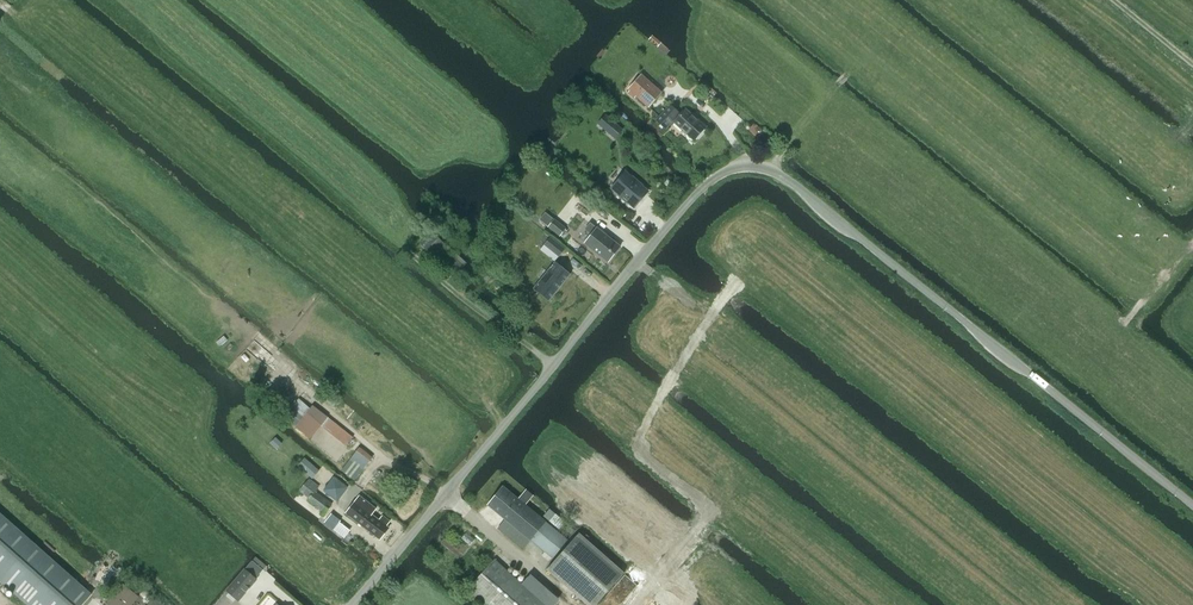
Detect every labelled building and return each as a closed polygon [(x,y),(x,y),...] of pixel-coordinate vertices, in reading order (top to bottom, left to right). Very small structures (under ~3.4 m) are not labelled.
[(662,92),(641,73),(627,89),(628,91),(627,93),(633,99),(635,97),(647,108),(662,92)] [(670,106),(656,122),(665,129),(672,121),(687,135),(687,137),(690,140),(692,139),(693,141),(704,128),(685,111),(680,116),(670,106)] [(604,130),(615,139),(623,130),(612,120),(604,130)] [(625,172),(610,189),(633,208),(648,192),(625,172)] [(667,180),(663,185),(669,189),(673,184),(667,180)] [(591,234),(584,243),(608,262),(620,247),(596,228),(590,223),(585,229),(591,234)] [(429,230),(416,244),(424,251),(453,277),(463,266),(444,248),(446,246),(437,237),(429,230)] [(554,262),(532,289),(548,302),(570,274),(554,262)] [(286,418),(295,426),(295,427),(310,439),(321,426),(346,446),(353,437),(313,405),(310,408),(299,398),(292,406),(294,408),(286,418)] [(276,437),(270,443),(276,449),(282,443),(276,437)] [(373,458),(359,447),(353,455),(366,465),(373,458)] [(298,466),(313,478),(319,471),(304,459),(298,466)] [(342,469),(355,479),(363,469),(350,459),(342,469)] [(308,500),(322,511),(321,513),(323,515),(332,504),(315,491),(318,487),(308,479),(300,491),(309,498),(308,500)] [(503,487),(488,505),(530,540),(552,558),(567,540),(548,523),(542,518),(525,505),(532,497),(525,490),(518,499),(503,487)] [(346,513),(380,539),(389,528),(386,526),(389,521),(382,516),(379,520),(371,514),(376,509),(359,495),(346,513)] [(331,513),(324,522),(333,530),(340,522),(341,520),(331,513)] [(29,604),(83,604),(91,596),(0,515),(0,579),(29,604)] [(547,569),(587,604),(596,604),(624,574),(579,534),(547,569)] [(226,591),(238,601),(256,580),(255,579),(263,570),(252,560),(226,591)] [(469,588),(488,604),(545,604),(494,560),(469,588)] [(104,604),(132,604),(139,596),(118,579),(99,601),(104,604)]
